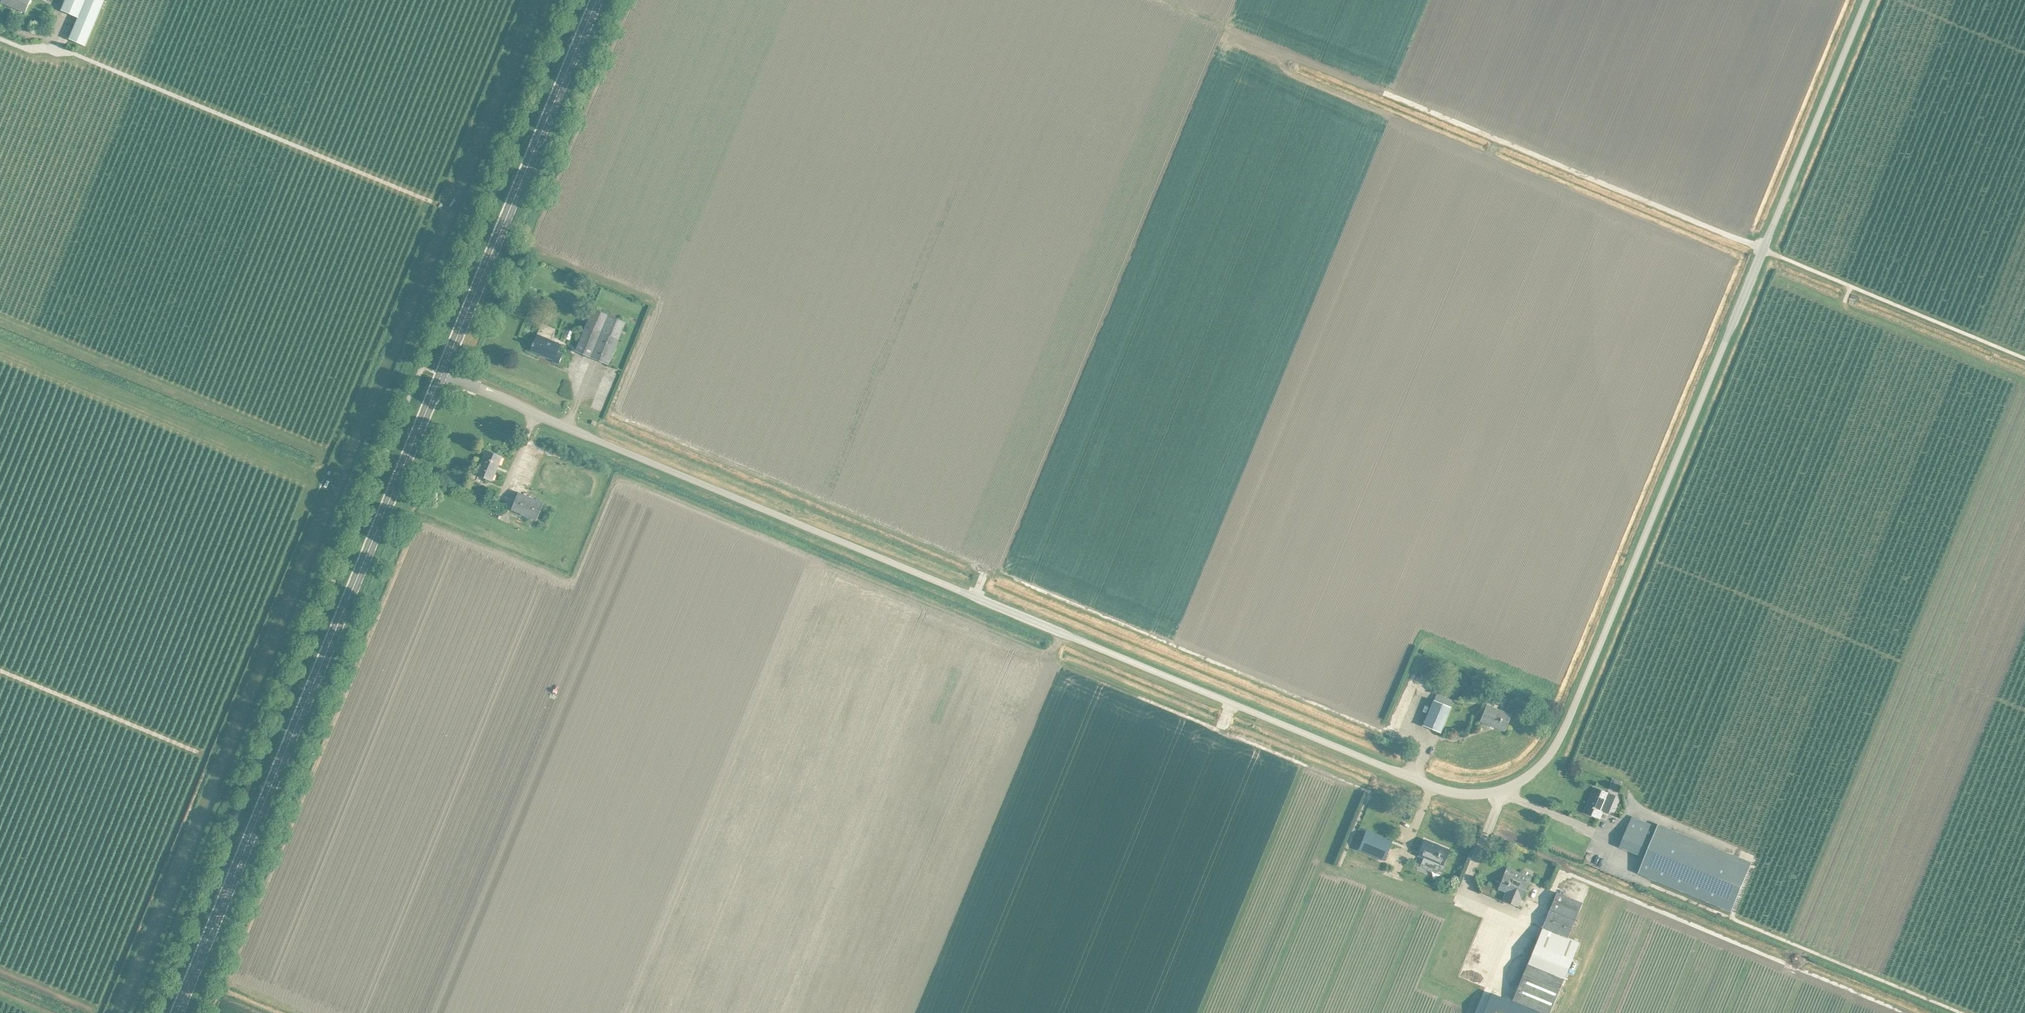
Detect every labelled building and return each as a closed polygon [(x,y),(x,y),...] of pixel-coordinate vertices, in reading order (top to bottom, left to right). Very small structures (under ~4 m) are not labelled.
[(30,0),(1,0),(0,3),(25,13),(30,0)] [(61,10),(77,17),(78,18),(85,0),(65,0),(61,10)] [(78,18),(77,17),(69,39),(84,46),(104,0),(85,0),(78,18)] [(607,365),(625,322),(592,308),(575,351),(607,365)] [(563,338),(568,340),(572,331),(566,329),(563,338)] [(558,349),(561,344),(536,334),(529,350),(561,363),(565,352),(558,349)] [(491,481),(501,457),(485,450),(475,474),(491,481)] [(531,527),(534,519),(536,520),(543,502),(518,492),(510,510),(518,513),(515,520),(531,527)] [(1422,725),(1440,732),(1450,707),(1432,700),(1422,725)] [(1459,722),(1467,706),(1458,702),(1451,718),(1459,722)] [(1479,721),(1503,731),(1510,714),(1486,704),(1479,721)] [(1608,813),(1615,796),(1593,787),(1583,811),(1600,818),(1603,810),(1608,813)] [(1632,816),(1619,847),(1644,857),(1657,827),(1632,816)] [(1366,833),(1359,850),(1383,860),(1390,843),(1366,833)] [(1643,872),(1730,910),(1745,875),(1659,837),(1643,872)] [(1441,866),(1448,849),(1424,839),(1417,855),(1441,866)] [(1530,902),(1537,886),(1528,883),(1530,877),(1506,867),(1497,889),(1505,892),(1501,900),(1526,910),(1529,902),(1530,902)] [(1549,910),(1573,920),(1574,920),(1581,902),(1556,892),(1548,910),(1549,910)] [(1566,936),(1573,920),(1549,910),(1542,927),(1566,936)] [(1526,965),(1562,980),(1578,942),(1567,937),(1566,936),(1542,927),(1541,926),(1526,965)] [(1562,980),(1526,965),(1511,999),(1544,1012),(1548,1012),(1562,980)] [(1491,993),(1487,1003),(1483,1012),(1539,1012),(1491,993)]
